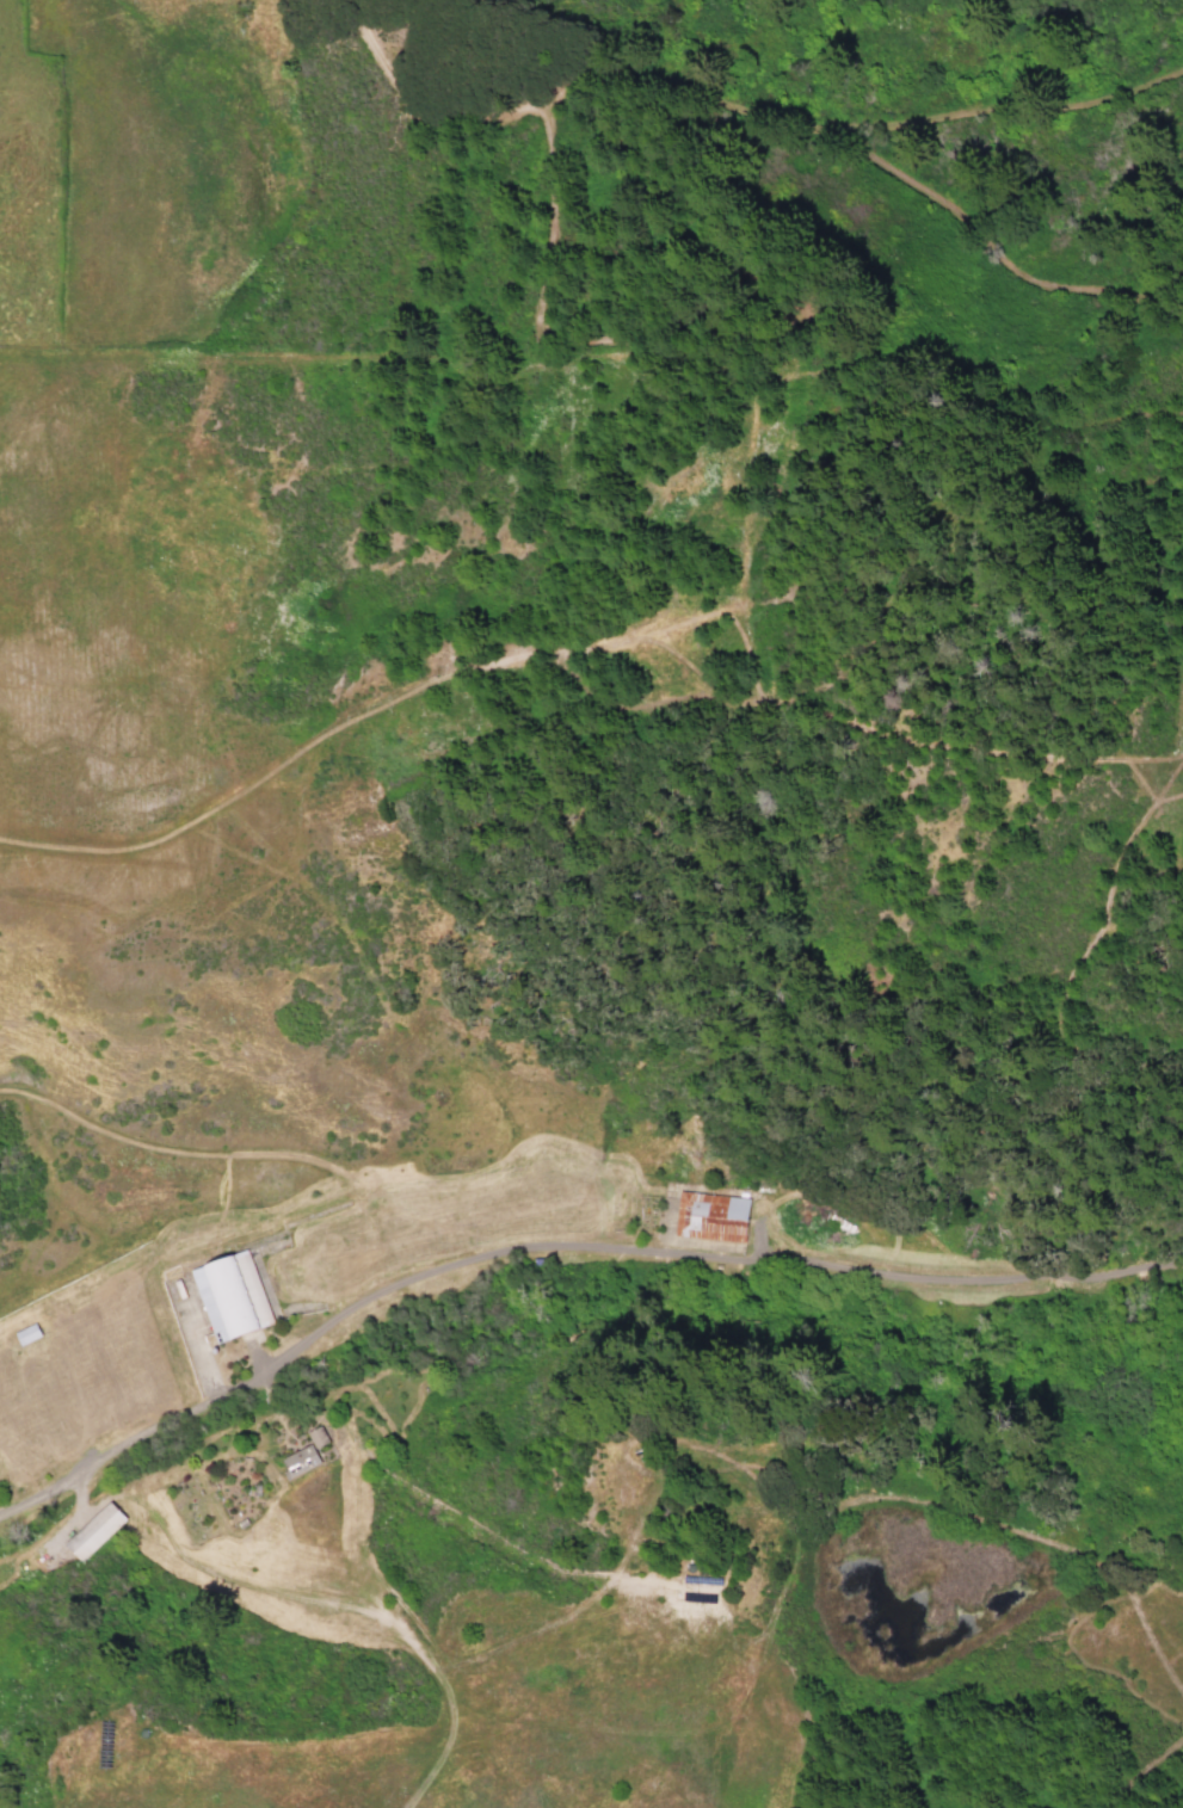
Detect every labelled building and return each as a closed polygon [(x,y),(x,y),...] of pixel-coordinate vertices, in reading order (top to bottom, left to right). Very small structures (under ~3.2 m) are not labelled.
[(751,1198),(679,1191),(675,1236),(747,1243),(751,1198)] [(214,1342),(272,1326),(251,1250),(193,1267),(214,1342)] [(281,1457),(290,1476),(320,1462),(314,1448),(328,1442),(321,1425),(306,1432),(312,1444),(281,1457)] [(126,1518),(109,1500),(62,1544),(79,1562),(126,1518)]
